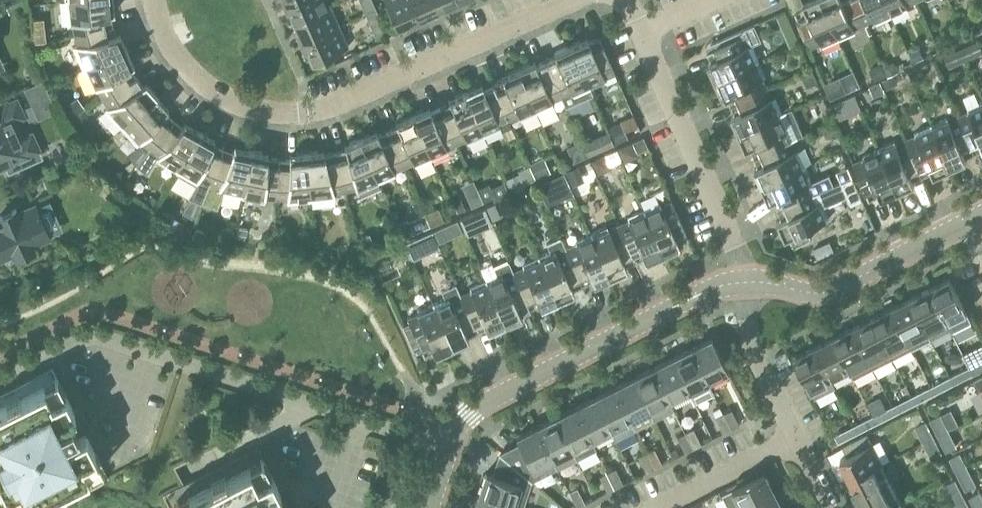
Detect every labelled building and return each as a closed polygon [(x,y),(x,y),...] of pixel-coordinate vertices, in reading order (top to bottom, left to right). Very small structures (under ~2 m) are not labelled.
[(9,13),(24,8),(21,0),(4,0),(9,13)] [(112,22),(110,12),(113,11),(114,11),(113,0),(65,0),(67,23),(71,22),(74,33),(112,22)] [(330,4),(328,0),(287,0),(291,8),(288,9),(293,20),(330,4)] [(375,7),(372,0),(359,0),(365,12),(375,7)] [(410,0),(385,0),(396,26),(409,20),(408,18),(416,14),(410,0)] [(416,14),(424,11),(425,13),(437,8),(433,0),(410,0),(416,14)] [(823,0),(806,0),(803,1),(805,5),(795,10),(811,46),(822,42),(823,45),(839,38),(823,0)] [(854,0),(823,0),(839,38),(855,31),(854,27),(864,23),(854,0)] [(864,23),(874,18),(876,22),(892,14),(886,0),(854,0),(864,23)] [(892,14),(908,7),(907,4),(916,0),(886,0),(892,14)] [(330,4),(293,20),(299,32),(301,31),(304,38),(339,23),(330,4)] [(375,7),(365,12),(375,35),(385,30),(375,7)] [(785,10),(775,14),(782,30),(793,26),(785,10)] [(112,22),(74,33),(77,43),(73,44),(83,67),(126,47),(119,32),(118,32),(115,33),(112,22)] [(339,23),(304,38),(308,47),(306,48),(312,61),(348,45),(339,23)] [(715,79),(759,59),(752,44),(761,40),(753,23),(710,43),(713,48),(707,50),(712,60),(708,62),(715,79)] [(960,28),(952,32),(956,42),(965,39),(960,28)] [(46,31),(33,33),(33,42),(46,40),(46,31)] [(586,36),(569,43),(589,87),(605,80),(603,76),(614,72),(598,35),(588,40),(586,36)] [(966,61),(981,54),(981,45),(979,39),(961,47),(966,61)] [(43,42),(35,44),(37,53),(45,51),(43,42)] [(555,55),(545,59),(561,95),(567,108),(593,96),(589,87),(569,43),(553,51),(555,55)] [(919,46),(908,51),(913,62),(924,57),(919,46)] [(126,47),(83,67),(93,89),(96,87),(102,96),(136,74),(130,65),(132,63),(133,63),(126,47)] [(966,61),(961,47),(944,55),(950,68),(966,61)] [(534,59),(517,67),(536,110),(552,103),(551,100),(561,95),(545,59),(536,63),(534,59)] [(759,59),(715,79),(723,95),(727,94),(731,103),(767,87),(763,77),(766,76),(759,59)] [(893,60),(882,64),(887,75),(898,71),(893,60)] [(880,63),(868,68),(874,81),(887,76),(880,63)] [(920,65),(908,71),(912,80),(924,75),(920,65)] [(502,78),(493,82),(509,119),(519,114),(520,118),(536,110),(517,67),(500,74),(502,78)] [(812,72),(801,77),(805,86),(817,81),(812,72)] [(121,126),(157,94),(145,81),(142,84),(136,74),(102,96),(108,105),(105,107),(121,126)] [(893,74),(881,79),(885,87),(897,82),(893,74)] [(838,75),(822,82),(829,98),(845,91),(838,75)] [(43,80),(24,88),(38,119),(52,113),(48,104),(53,103),(43,80)] [(481,83),(464,90),(484,134),(500,127),(498,123),(509,119),(493,82),(483,87),(481,83)] [(767,87),(731,103),(735,113),(731,115),(739,131),(783,112),(775,96),(772,97),(767,87)] [(450,102),(440,106),(456,142),(466,138),(468,141),(484,134),(464,90),(448,98),(450,102)] [(157,94),(121,126),(137,144),(140,141),(148,148),(174,117),(165,110),(167,107),(168,106),(157,94)] [(0,104),(0,165),(5,163),(8,171),(23,164),(20,157),(38,148),(31,132),(20,137),(12,119),(23,115),(16,99),(7,103),(6,101),(0,104)] [(840,101),(828,106),(835,121),(847,116),(840,101)] [(975,152),(981,149),(981,101),(968,107),(969,111),(959,115),(975,152)] [(69,102),(62,107),(69,118),(76,113),(69,102)] [(429,106),(412,113),(431,157),(447,150),(446,147),(456,142),(440,106),(430,110),(429,106)] [(783,112),(739,131),(746,148),(750,146),(755,156),(791,140),(804,134),(792,108),(783,112)] [(79,113),(70,120),(75,127),(85,120),(79,113)] [(397,125),(387,129),(403,165),(414,161),(415,164),(431,157),(412,113),(395,121),(397,125)] [(975,152),(959,115),(949,120),(948,116),(931,124),(951,167),(968,160),(966,156),(975,152)] [(176,170),(199,128),(185,120),(184,121),(182,123),(174,117),(148,148),(136,162),(147,171),(158,159),(176,170)] [(623,121),(611,126),(617,141),(630,135),(623,121)] [(834,123),(821,128),(825,137),(838,132),(834,123)] [(951,167),(931,124),(915,131),(917,134),(907,139),(923,175),(932,171),(934,175),(951,167)] [(199,128),(176,170),(194,180),(188,195),(201,201),(208,182),(223,145),(212,141),(213,138),(214,137),(199,128)] [(376,129),(359,137),(379,180),(395,173),(393,170),(403,165),(387,129),(378,133),(376,129)] [(608,131),(584,142),(589,153),(613,142),(608,131)] [(345,148),(334,151),(335,154),(345,190),(355,187),(356,190),(379,180),(362,142),(359,137),(344,144),(344,145),(345,148)] [(879,147),(898,191),(915,183),(913,179),(923,175),(907,139),(896,143),(895,140),(879,147)] [(636,140),(620,147),(627,161),(642,155),(636,140)] [(762,184),(806,165),(799,149),(795,150),(791,140),(755,156),(759,166),(755,167),(762,184)] [(582,141),(568,147),(574,160),(587,154),(582,141)] [(241,195),(251,148),(234,145),(234,146),(233,149),(223,145),(208,182),(201,201),(217,207),(223,191),(241,195)] [(898,191),(879,147),(863,154),(864,157),(853,162),(870,199),(880,194),(882,198),(898,191)] [(251,148),(241,195),(265,200),(265,196),(276,197),(277,181),(278,157),(267,156),(267,153),(267,152),(251,148)] [(323,149),(306,151),(307,167),(311,199),(335,196),(334,192),(345,190),(335,154),(334,151),(324,154),(323,151),(323,149)] [(289,157),(278,157),(277,181),(276,197),(287,198),(286,201),(311,199),(307,167),(306,151),(289,153),(289,157)] [(610,153),(594,159),(601,174),(617,167),(610,153)] [(544,156),(528,163),(535,177),(550,171),(544,156)] [(806,165),(762,184),(770,201),(774,199),(778,209),(834,184),(830,173),(813,180),(806,165)] [(580,166),(567,171),(574,186),(587,181),(580,166)] [(118,170),(116,174),(116,177),(118,179),(123,179),(126,175),(124,171),(123,169),(118,170)] [(522,172),(504,180),(509,192),(526,184),(525,182),(526,181),(522,172)] [(564,173),(538,185),(547,206),(574,195),(564,173)] [(834,184),(778,209),(782,218),(778,220),(786,237),(789,236),(794,247),(812,237),(808,228),(830,218),(824,206),(847,195),(851,204),(862,199),(852,177),(842,182),(841,181),(834,184)] [(492,183),(480,188),(485,199),(492,196),(497,194),(492,183)] [(525,187),(513,193),(518,202),(530,197),(525,187)] [(153,195),(149,204),(154,207),(159,199),(153,195)] [(462,199),(455,202),(459,211),(466,208),(462,199)] [(643,209),(663,252),(679,245),(677,241),(688,237),(671,200),(661,205),(659,202),(643,209)] [(14,254),(16,259),(37,249),(35,246),(53,238),(37,202),(20,210),(18,207),(0,214),(0,260),(14,254)] [(498,203),(488,207),(494,220),(503,216),(498,203)] [(441,207),(427,213),(432,223),(446,217),(441,207)] [(663,252),(643,209),(627,216),(629,219),(618,224),(634,260),(644,256),(646,260),(663,252)] [(477,212),(462,219),(468,233),(483,226),(477,212)] [(410,218),(400,223),(405,235),(415,231),(410,218)] [(179,220),(170,234),(187,239),(191,227),(179,220)] [(634,260),(618,224),(608,228),(607,225),(591,232),(610,276),(627,268),(625,264),(634,260)] [(240,226),(239,233),(248,235),(249,228),(240,226)] [(447,226),(436,230),(442,242),(452,238),(447,226)] [(197,228),(194,236),(203,239),(206,231),(197,228)] [(610,276),(591,232),(574,239),(576,243),(566,247),(582,284),(591,279),(593,283),(610,276)] [(371,233),(362,238),(368,251),(378,247),(371,233)] [(538,256),(557,299),(574,292),(572,288),(582,284),(566,247),(561,236),(547,243),(550,250),(538,256)] [(419,238),(409,243),(416,259),(426,254),(419,238)] [(277,239),(277,246),(288,247),(288,240),(277,239)] [(823,242),(811,248),(815,258),(828,253),(823,242)] [(557,299),(538,256),(522,263),(523,266),(513,271),(529,307),(539,303),(541,307),(557,299)] [(529,307),(513,271),(508,259),(494,266),(497,274),(485,279),(505,323),(522,315),(520,311),(529,307)] [(972,321),(968,312),(950,278),(930,288),(948,322),(951,329),(952,331),(972,321)] [(461,294),(477,330),(486,326),(488,330),(505,323),(485,279),(469,286),(471,289),(461,294)] [(461,294),(456,284),(441,290),(444,297),(433,302),(452,346),(469,339),(467,335),(477,330),(461,294)] [(932,338),(951,329),(948,322),(930,288),(911,297),(932,338)] [(913,348),(932,338),(911,297),(892,307),(913,348)] [(452,346),(433,302),(417,310),(418,313),(407,318),(409,322),(403,326),(414,349),(420,347),(423,354),(434,349),(435,353),(452,346)] [(893,358),(913,348),(892,307),(873,317),(893,358)] [(874,367),(893,358),(873,317),(853,327),(874,367)] [(854,377),(874,367),(853,327),(834,336),(852,371),(851,371),(854,377)] [(833,380),(851,371),(852,371),(834,336),(815,346),(832,380),(833,380)] [(691,348),(707,380),(728,369),(711,337),(691,348)] [(836,387),(833,380),(832,380),(815,346),(795,356),(816,397),(836,387)] [(5,507),(44,507),(108,476),(85,431),(90,428),(85,419),(79,407),(74,410),(52,366),(42,347),(0,368),(0,499),(5,507)] [(707,380),(691,348),(672,357),(688,389),(695,402),(714,393),(707,380)] [(786,349),(776,354),(781,365),(791,360),(786,349)] [(688,389),(672,357),(652,367),(669,399),(688,389)] [(974,373),(981,369),(981,360),(970,366),(974,373)] [(951,376),(955,383),(974,373),(970,366),(951,376)] [(669,399),(652,367),(633,377),(654,418),(673,408),(669,399)] [(955,383),(951,376),(932,385),(935,393),(955,383)] [(634,428),(654,418),(633,377),(614,387),(634,428)] [(935,393),(932,385),(912,395),(916,403),(935,393)] [(594,397),(610,429),(615,438),(634,428),(614,387),(594,397)] [(916,403),(912,395),(893,405),(897,412),(916,403)] [(610,429),(594,397),(575,407),(591,438),(610,429)] [(897,412),(893,405),(874,415),(878,422),(897,412)] [(556,416),(576,457),(595,448),(591,438),(575,407),(556,416)] [(723,412),(731,428),(739,424),(731,408),(723,412)] [(731,428),(723,412),(715,417),(723,432),(731,428)] [(878,422),(874,415),(854,424),(858,432),(878,422)] [(939,435),(949,430),(941,415),(931,419),(939,435)] [(576,457),(556,416),(536,426),(556,465),(557,467),(576,457)] [(923,439),(932,434),(926,422),(917,427),(923,439)] [(858,432),(854,424),(835,434),(839,442),(858,432)] [(516,436),(519,443),(500,453),(530,478),(556,465),(536,426),(516,436)] [(248,428),(248,427),(173,465),(183,483),(162,494),(170,507),(295,507),(291,499),(285,488),(280,490),(259,448),(255,440),(248,428)] [(685,432),(693,447),(701,443),(693,428),(685,432)] [(949,430),(939,435),(947,450),(956,446),(949,430)] [(693,447),(685,432),(677,436),(685,451),(693,447)] [(851,479),(882,462),(868,434),(844,446),(849,455),(841,459),(851,479)] [(932,434),(923,439),(932,458),(942,453),(932,434)] [(646,451),(654,467),(662,463),(654,447),(646,451)] [(654,467),(646,451),(638,455),(646,471),(654,467)] [(486,471),(479,493),(521,506),(530,478),(500,453),(493,474),(486,471)] [(959,474),(969,470),(960,453),(951,458),(959,474)] [(882,462),(851,479),(860,499),(891,482),(882,462)] [(607,471),(615,486),(623,482),(615,467),(607,471)] [(969,470),(959,474),(967,489),(976,484),(969,470)] [(615,486),(607,471),(599,475),(607,490),(615,486)] [(722,494),(729,507),(743,507),(773,493),(763,473),(722,494)] [(953,498),(962,493),(955,480),(946,485),(953,498)] [(860,499),(865,507),(889,507),(901,501),(891,482),(860,499)] [(569,491),(577,506),(585,502),(577,487),(569,491)] [(980,492),(971,497),(976,507),(981,507),(981,496),(980,492)] [(479,493),(474,507),(520,507),(521,506),(479,493)] [(743,507),(781,507),(773,493),(743,507)] [(953,498),(958,507),(970,507),(962,493),(953,498)]
